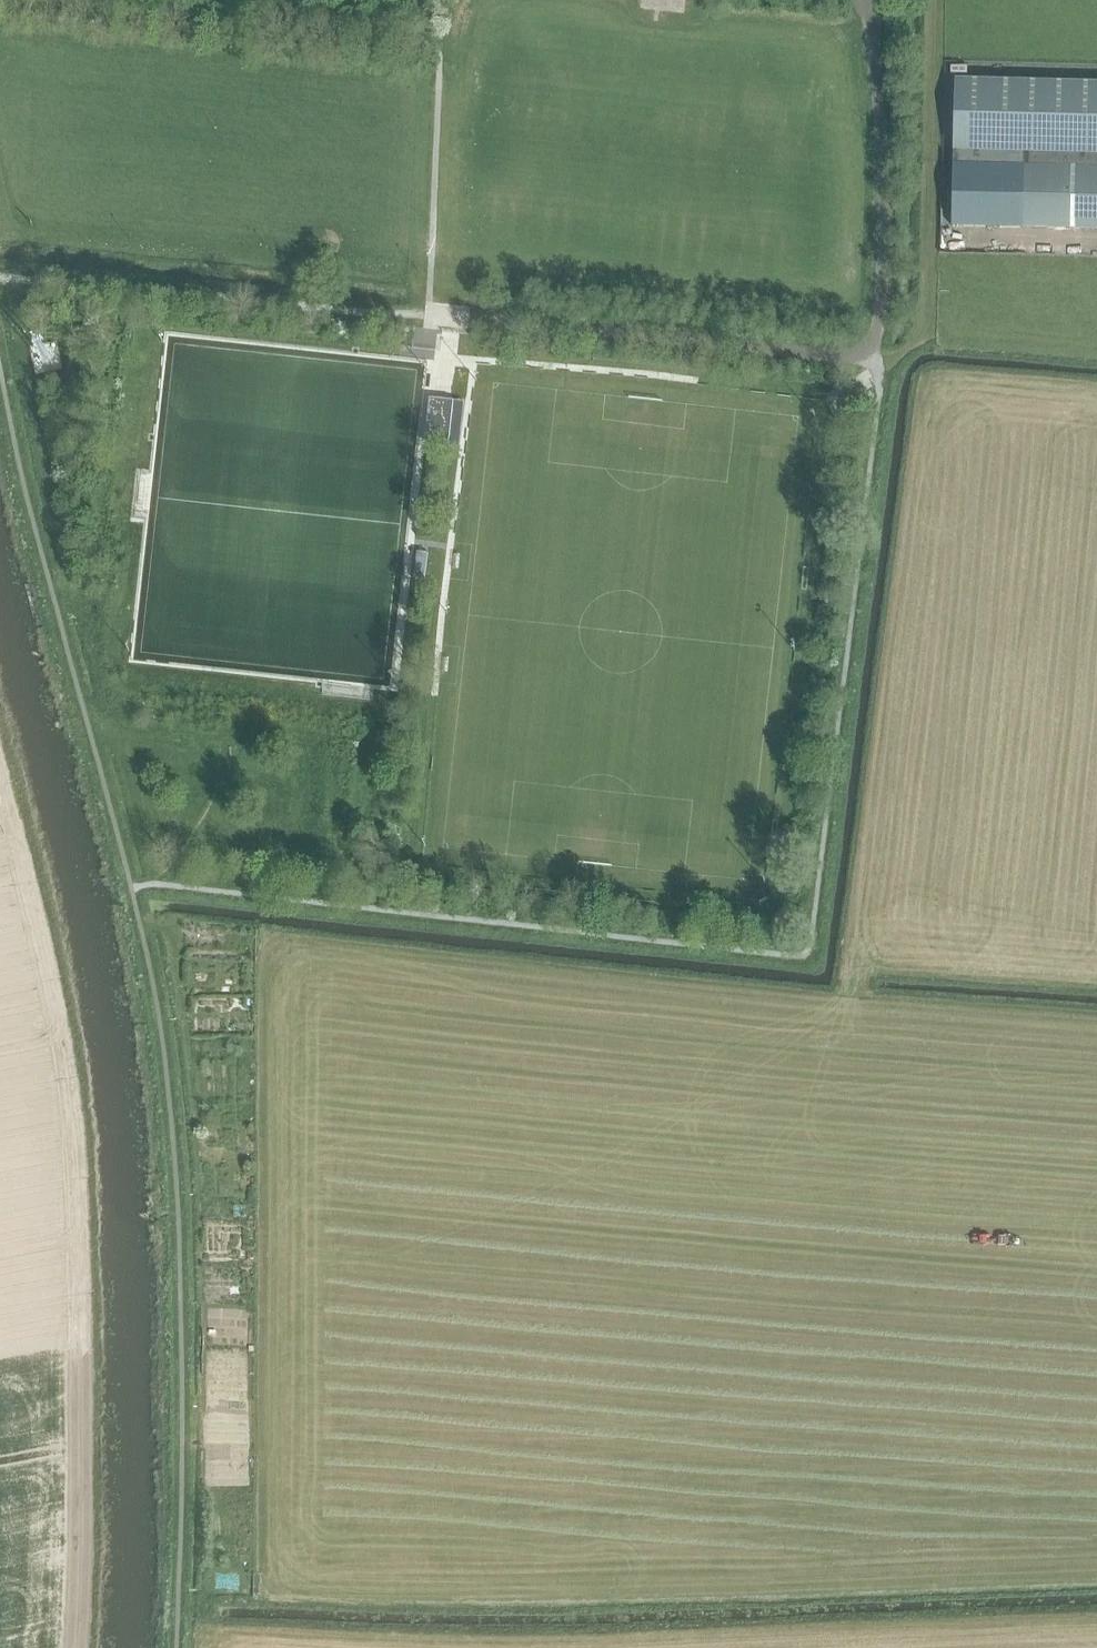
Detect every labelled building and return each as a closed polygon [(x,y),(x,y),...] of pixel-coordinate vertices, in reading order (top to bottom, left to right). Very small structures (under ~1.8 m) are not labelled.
[(951,226),(1022,228),(1096,230),(1096,82),(955,79),(953,150),(951,226)] [(453,402),(431,399),(426,444),(448,446),(453,402)] [(416,577),(426,578),(429,554),(419,553),(416,577)]
